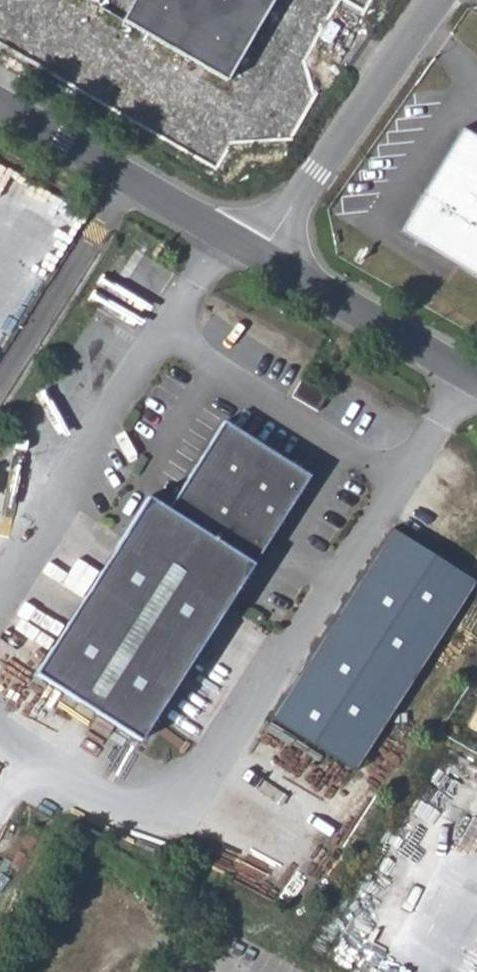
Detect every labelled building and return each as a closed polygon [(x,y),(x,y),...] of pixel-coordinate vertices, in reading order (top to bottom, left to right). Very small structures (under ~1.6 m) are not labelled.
[(120,21),(225,81),(272,0),(132,0),(120,21)] [(457,126),(418,194),(421,196),(400,233),(422,245),(425,240),(458,259),(455,264),(476,277),(476,138),(457,126)] [(421,196),(418,194),(396,231),(400,233),(421,196)] [(458,259),(425,240),(422,245),(455,264),(458,259)] [(333,395),(306,380),(297,397),(323,412),(333,395)] [(307,478),(223,424),(167,510),(148,497),(33,673),(138,741),(261,552),(264,554),(271,544),(266,541),(307,478)] [(475,582),(391,528),(387,535),(471,589),(475,582)] [(387,535),(270,717),(354,771),(471,589),(387,535)] [(344,774),(268,725),(255,744),(332,793),(344,774)]
